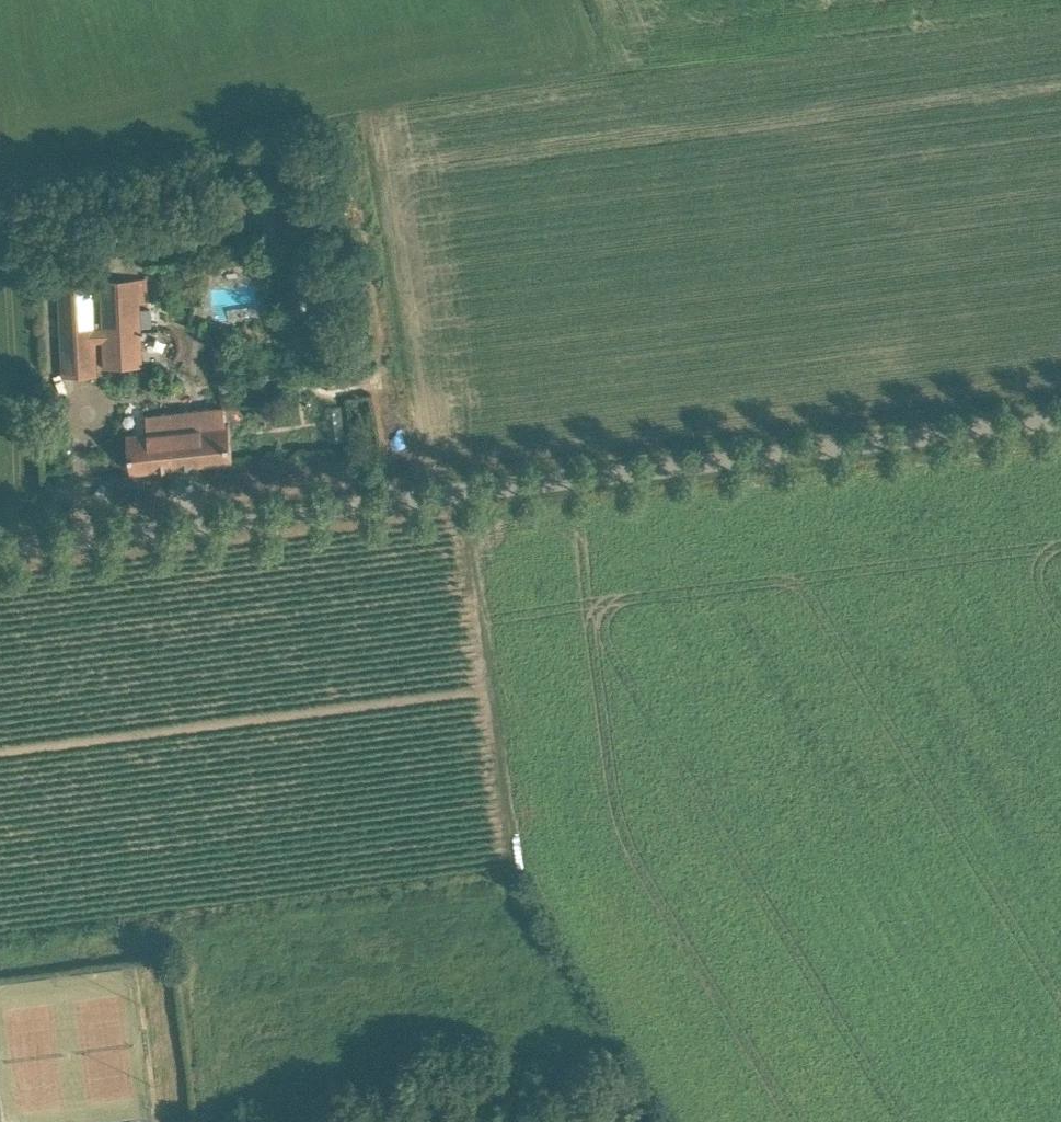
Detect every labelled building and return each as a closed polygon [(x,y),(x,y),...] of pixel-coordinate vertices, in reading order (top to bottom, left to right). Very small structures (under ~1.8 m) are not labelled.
[(101,279),(103,326),(94,327),(93,288),(59,290),(64,375),(97,373),(95,341),(104,341),(105,366),(142,364),(139,301),(149,300),(148,276),(101,279)] [(350,416),(371,418),(372,399),(351,397),(350,416)] [(127,434),(131,469),(232,458),(227,405),(144,414),(146,431),(127,434)]
